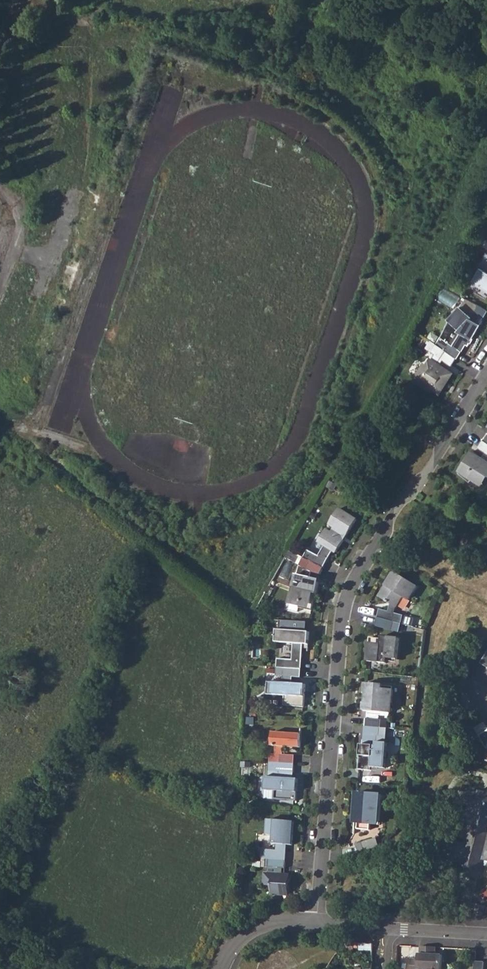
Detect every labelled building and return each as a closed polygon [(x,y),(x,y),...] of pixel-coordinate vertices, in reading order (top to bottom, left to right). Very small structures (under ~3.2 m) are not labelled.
[(94,194),(97,185),(91,184),(88,193),(94,194)] [(480,266),(472,279),(486,287),(486,270),(480,266)] [(443,334),(438,341),(457,356),(458,356),(468,342),(471,344),(483,322),(473,317),(474,316),(463,305),(452,317),(443,334)] [(483,322),(486,314),(486,313),(478,308),(474,316),(473,317),(483,322)] [(452,363),(457,356),(437,341),(432,348),(436,351),(432,356),(432,355),(427,362),(425,360),(415,372),(416,376),(425,383),(429,383),(437,389),(451,371),(445,366),(442,366),(438,364),(443,356),(452,363)] [(486,458),(474,449),(458,470),(470,478),(473,474),(481,480),(486,472),(486,458)] [(308,551),(304,558),(324,569),(334,552),(337,553),(344,541),(341,539),(344,534),(347,536),(356,520),(339,510),(329,525),(334,528),(331,533),(326,531),(319,543),(325,547),(319,557),(308,551)] [(297,577),(290,599),(300,602),(298,608),(311,611),(318,583),(312,581),(311,583),(306,582),(306,580),(309,570),(319,576),(324,569),(304,558),(300,565),(302,566),(299,578),(297,577)] [(417,587),(394,574),(380,598),(390,605),(389,612),(380,611),(378,619),(402,624),(403,624),(404,615),(395,613),(396,608),(402,597),(409,601),(417,587)] [(400,632),(402,624),(378,619),(376,628),(400,632)] [(280,659),(279,668),(302,669),(303,649),(304,644),(311,645),(312,632),(279,630),(279,634),(277,634),(277,638),(279,638),(278,642),(296,644),(295,660),(280,659)] [(372,640),(371,663),(389,664),(389,659),(400,660),(401,639),(387,638),(387,640),(383,640),(372,640)] [(486,672),(486,649),(482,649),(474,660),(482,669),(486,672)] [(302,669),(279,668),(279,676),(286,677),(285,683),(270,682),(269,694),(287,696),(286,706),(306,707),(308,685),(296,684),(296,678),(301,678),(302,669)] [(364,701),(364,711),(390,713),(390,703),(392,704),(393,690),(382,689),(382,685),(366,684),(365,697),(368,697),(367,702),(364,701)] [(366,717),(365,726),(387,728),(388,719),(366,717)] [(387,728),(365,726),(365,735),(368,735),(367,745),(364,745),(361,745),(360,770),(372,771),(372,767),(380,768),(386,768),(388,743),(377,742),(377,736),(387,737),(387,728)] [(270,753),(270,762),(294,764),(295,755),(283,754),(283,746),(301,748),(302,735),(273,732),(272,746),(276,746),(275,754),(270,753)] [(294,764),(270,762),(269,771),(279,772),(278,778),(266,777),(265,789),(275,790),(274,799),(296,801),(298,779),(289,779),(289,772),(294,773),(294,764)] [(483,790),(483,792),(475,790),(474,794),(468,793),(465,804),(475,807),(472,814),(462,812),(460,822),(470,825),(473,829),(470,843),(465,846),(446,841),(441,860),(466,867),(475,869),(473,879),(484,882),(486,871),(486,791),(483,790)] [(383,795),(358,793),(355,824),(359,825),(358,831),(371,832),(371,824),(372,819),(381,820),(383,795)] [(295,822),(270,820),(268,836),(276,836),(275,850),(262,849),(262,858),(267,858),(287,860),(288,851),(283,851),(283,845),(294,845),(295,822)] [(358,844),(360,853),(380,846),(378,838),(358,844)] [(267,858),(262,858),(261,862),(254,861),(253,866),(266,867),(267,858)] [(287,860),(267,858),(266,867),(269,867),(269,873),(265,873),(265,884),(272,885),(271,893),(289,895),(291,875),(283,874),(283,868),(286,868),(287,860)] [(465,876),(473,879),(475,869),(466,867),(465,876)] [(485,916),(486,911),(486,909),(481,907),(479,914),(485,916)] [(355,951),(356,943),(348,943),(341,950),(355,951)] [(421,946),(421,960),(412,959),(412,968),(443,968),(444,955),(437,954),(438,947),(421,946)]
